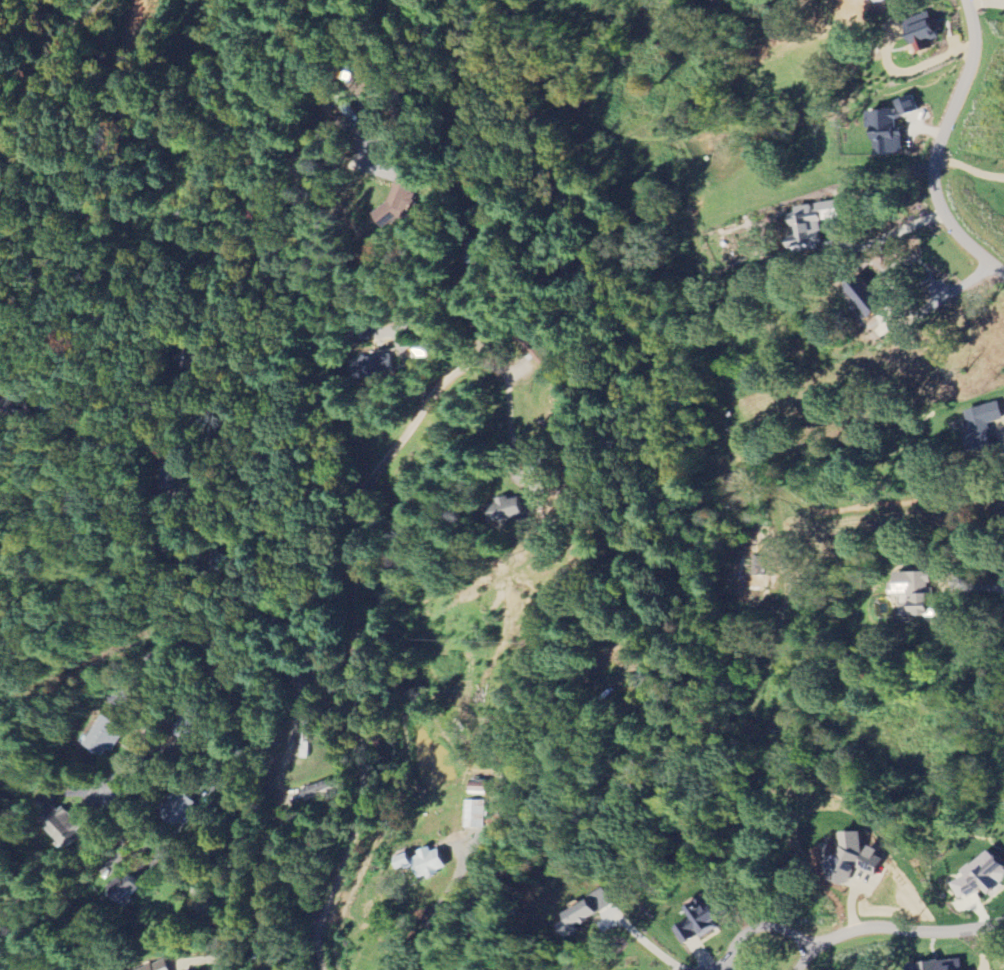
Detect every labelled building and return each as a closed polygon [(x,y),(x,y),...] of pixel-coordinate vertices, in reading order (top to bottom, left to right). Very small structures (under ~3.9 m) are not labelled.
[(931,52),(940,48),(937,41),(946,37),(935,11),(909,21),(919,45),(927,42),(931,52)] [(907,154),(905,116),(921,115),(920,97),(899,99),(900,109),(872,111),(873,128),(880,128),(882,156),(907,154)] [(398,172),(380,221),(392,225),(396,214),(409,219),(422,181),(398,172)] [(840,217),(837,200),(799,207),(800,214),(792,216),(795,232),(793,233),(797,252),(827,246),(822,221),(840,217)] [(391,376),(390,355),(355,356),(356,377),(391,376)] [(975,432),(969,433),(975,455),(1000,448),(993,423),(1003,420),(1003,407),(1002,401),(969,410),(975,432)] [(495,521),(527,517),(525,496),(499,499),(500,503),(493,504),(495,521)] [(936,570),(895,571),(895,595),(900,595),(900,605),(906,605),(906,616),(925,615),(925,622),(937,621),(936,570)] [(107,756),(112,748),(115,750),(130,727),(109,713),(89,744),(107,756)] [(490,783),(473,782),(473,794),(489,795),(490,783)] [(199,803),(182,788),(167,805),(183,820),(199,803)] [(485,800),(466,800),(466,827),(485,827),(485,800)] [(71,849),(90,831),(65,804),(45,823),(71,849)] [(866,831),(844,831),(844,866),(853,866),(853,867),(880,866),(879,858),(880,858),(880,848),(867,848),(866,831)] [(396,858),(399,870),(416,865),(420,880),(442,874),(441,869),(448,867),(443,848),(433,851),(431,847),(417,851),(418,852),(396,858)] [(983,887),(992,896),(1003,885),(1003,858),(995,848),(967,873),(968,874),(955,886),(968,900),(983,887)] [(144,887),(128,870),(110,888),(126,905),(144,887)] [(620,908),(611,891),(571,912),(574,918),(562,924),(568,934),(620,908)] [(678,928),(687,945),(722,927),(719,921),(736,913),(728,898),(718,904),(714,896),(690,908),(696,919),(678,928)] [(167,959),(142,969),(172,969),(167,959)] [(969,959),(916,963),(917,969),(970,969),(969,959)]
